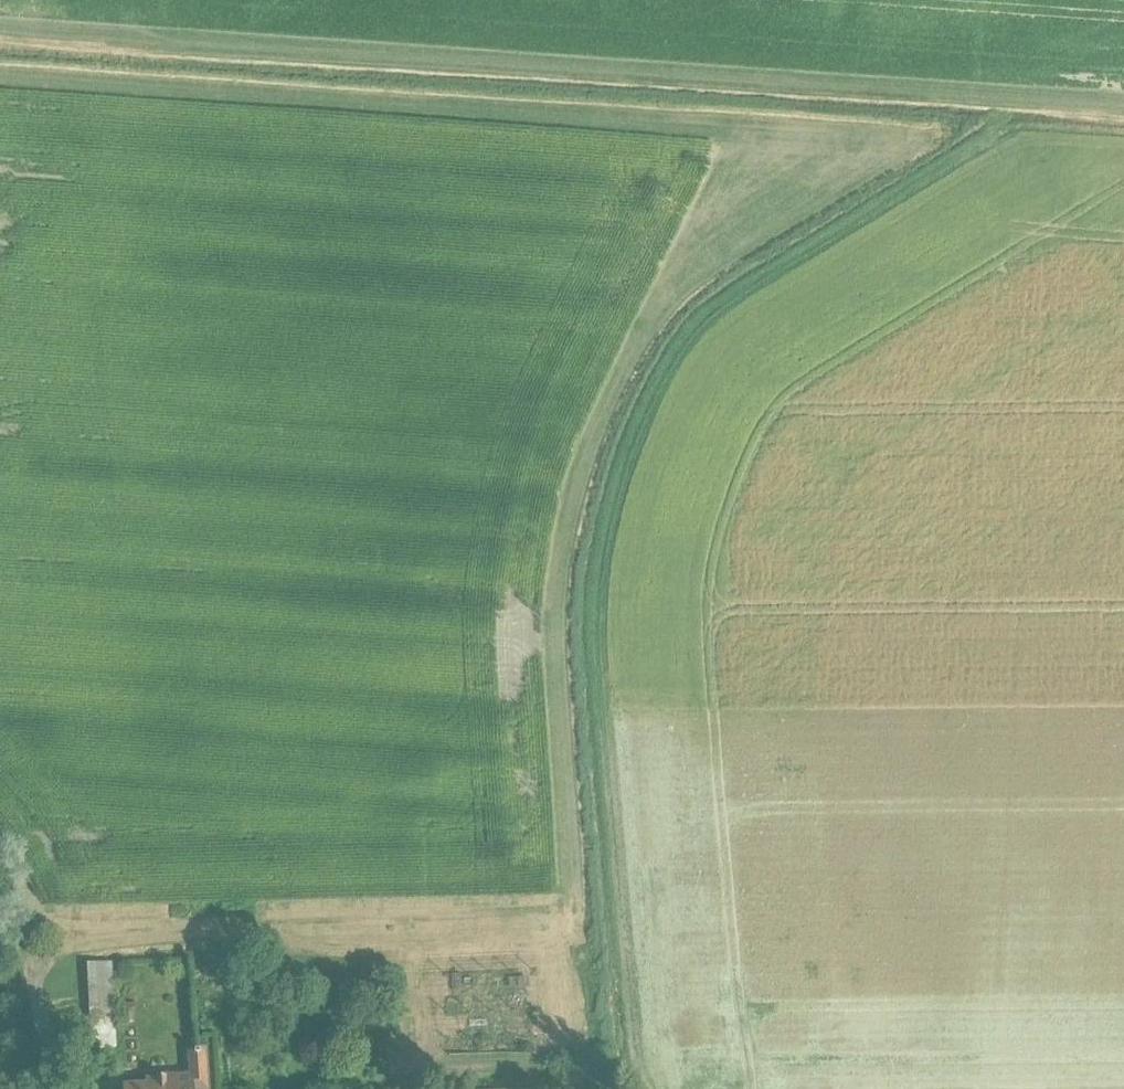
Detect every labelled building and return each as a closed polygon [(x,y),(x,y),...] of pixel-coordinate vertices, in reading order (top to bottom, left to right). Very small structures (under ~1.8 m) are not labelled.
[(112,962),(87,964),(91,1050),(116,1048),(112,962)] [(122,1085),(122,1088),(209,1088),(206,1051),(187,1052),(189,1076),(164,1078),(164,1079),(156,1079),(156,1077),(145,1078),(145,1083),(122,1085)]
